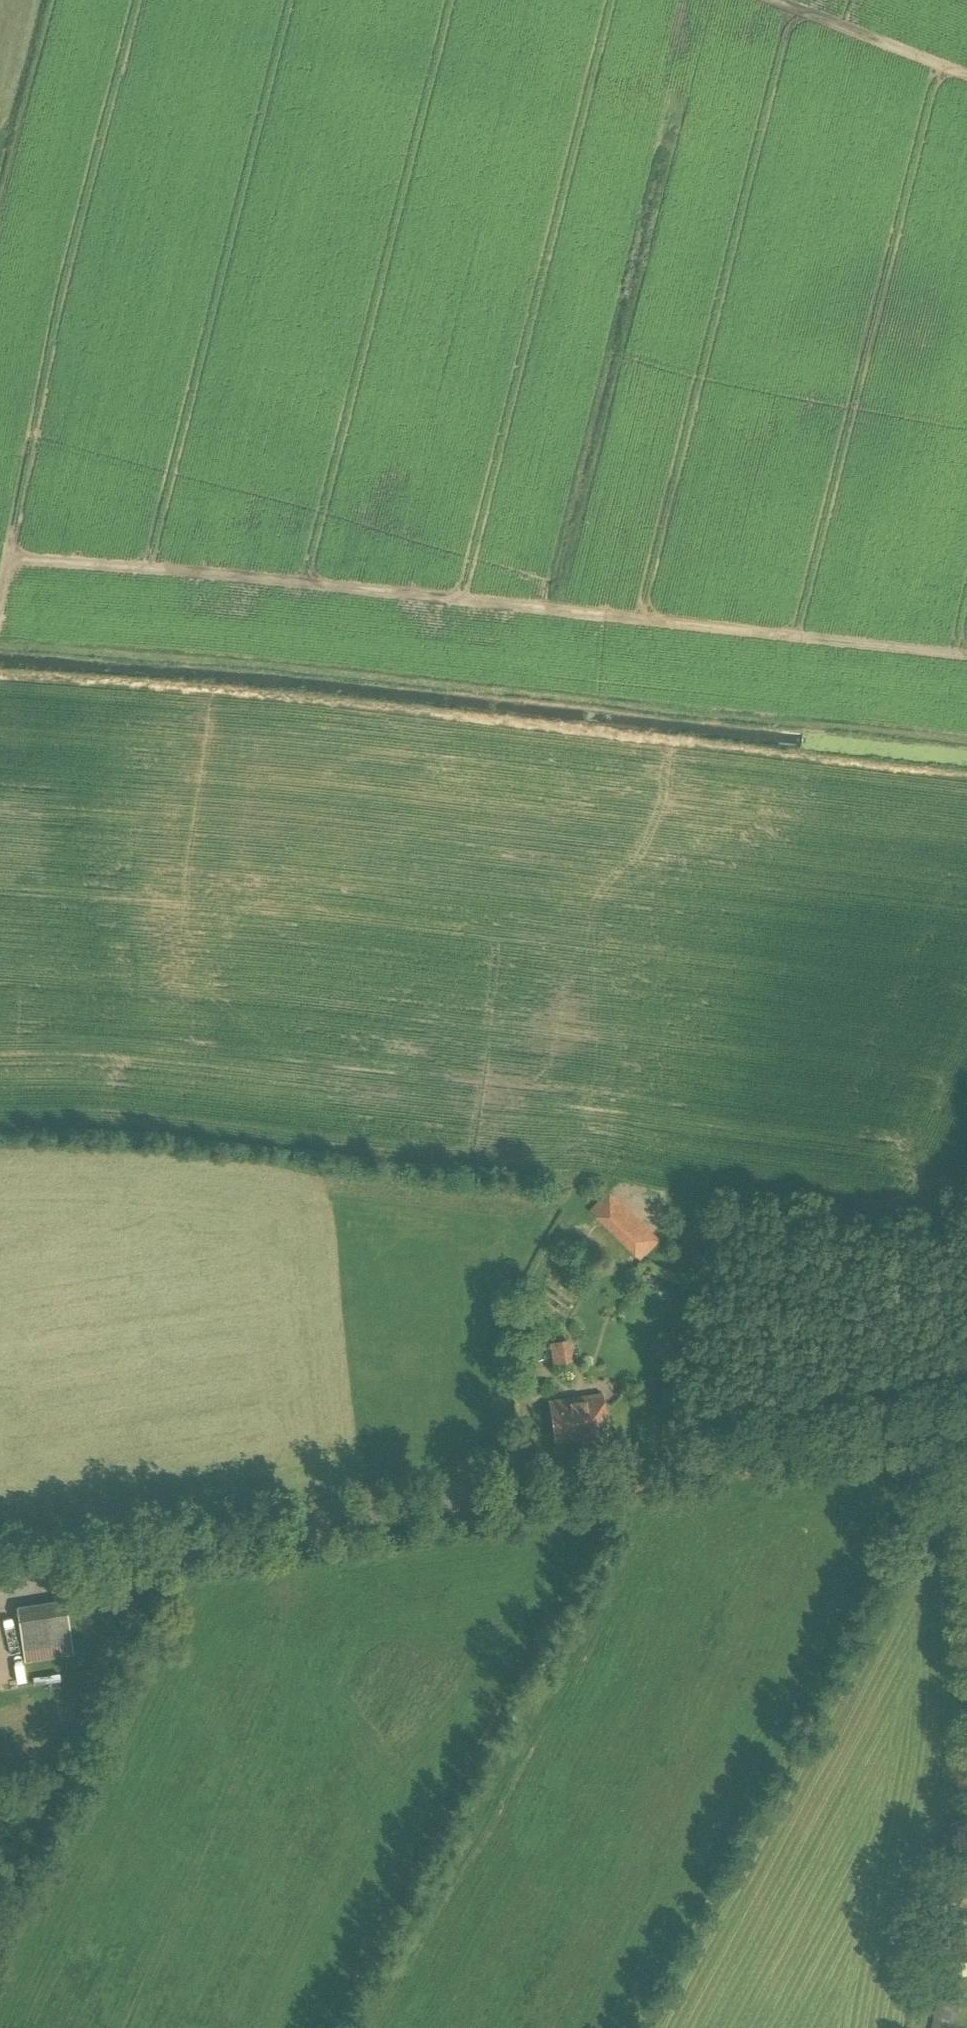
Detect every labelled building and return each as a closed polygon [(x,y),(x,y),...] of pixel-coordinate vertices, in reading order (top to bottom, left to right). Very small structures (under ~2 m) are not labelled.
[(640,1261),(641,1261),(661,1240),(609,1189),(589,1210),(640,1261)] [(571,1345),(554,1346),(556,1365),(574,1363),(571,1345)] [(583,1442),(609,1438),(602,1394),(550,1402),(555,1442),(582,1438),(583,1442)] [(25,1663),(73,1655),(65,1601),(17,1609),(25,1663)] [(951,1919),(956,1962),(962,1961),(963,1976),(966,1975),(966,1917),(951,1919)] [(944,1995),(959,1993),(956,1972),(941,1974),(944,1995)] [(959,2003),(939,1999),(932,2027),(954,2027),(959,2003)]
